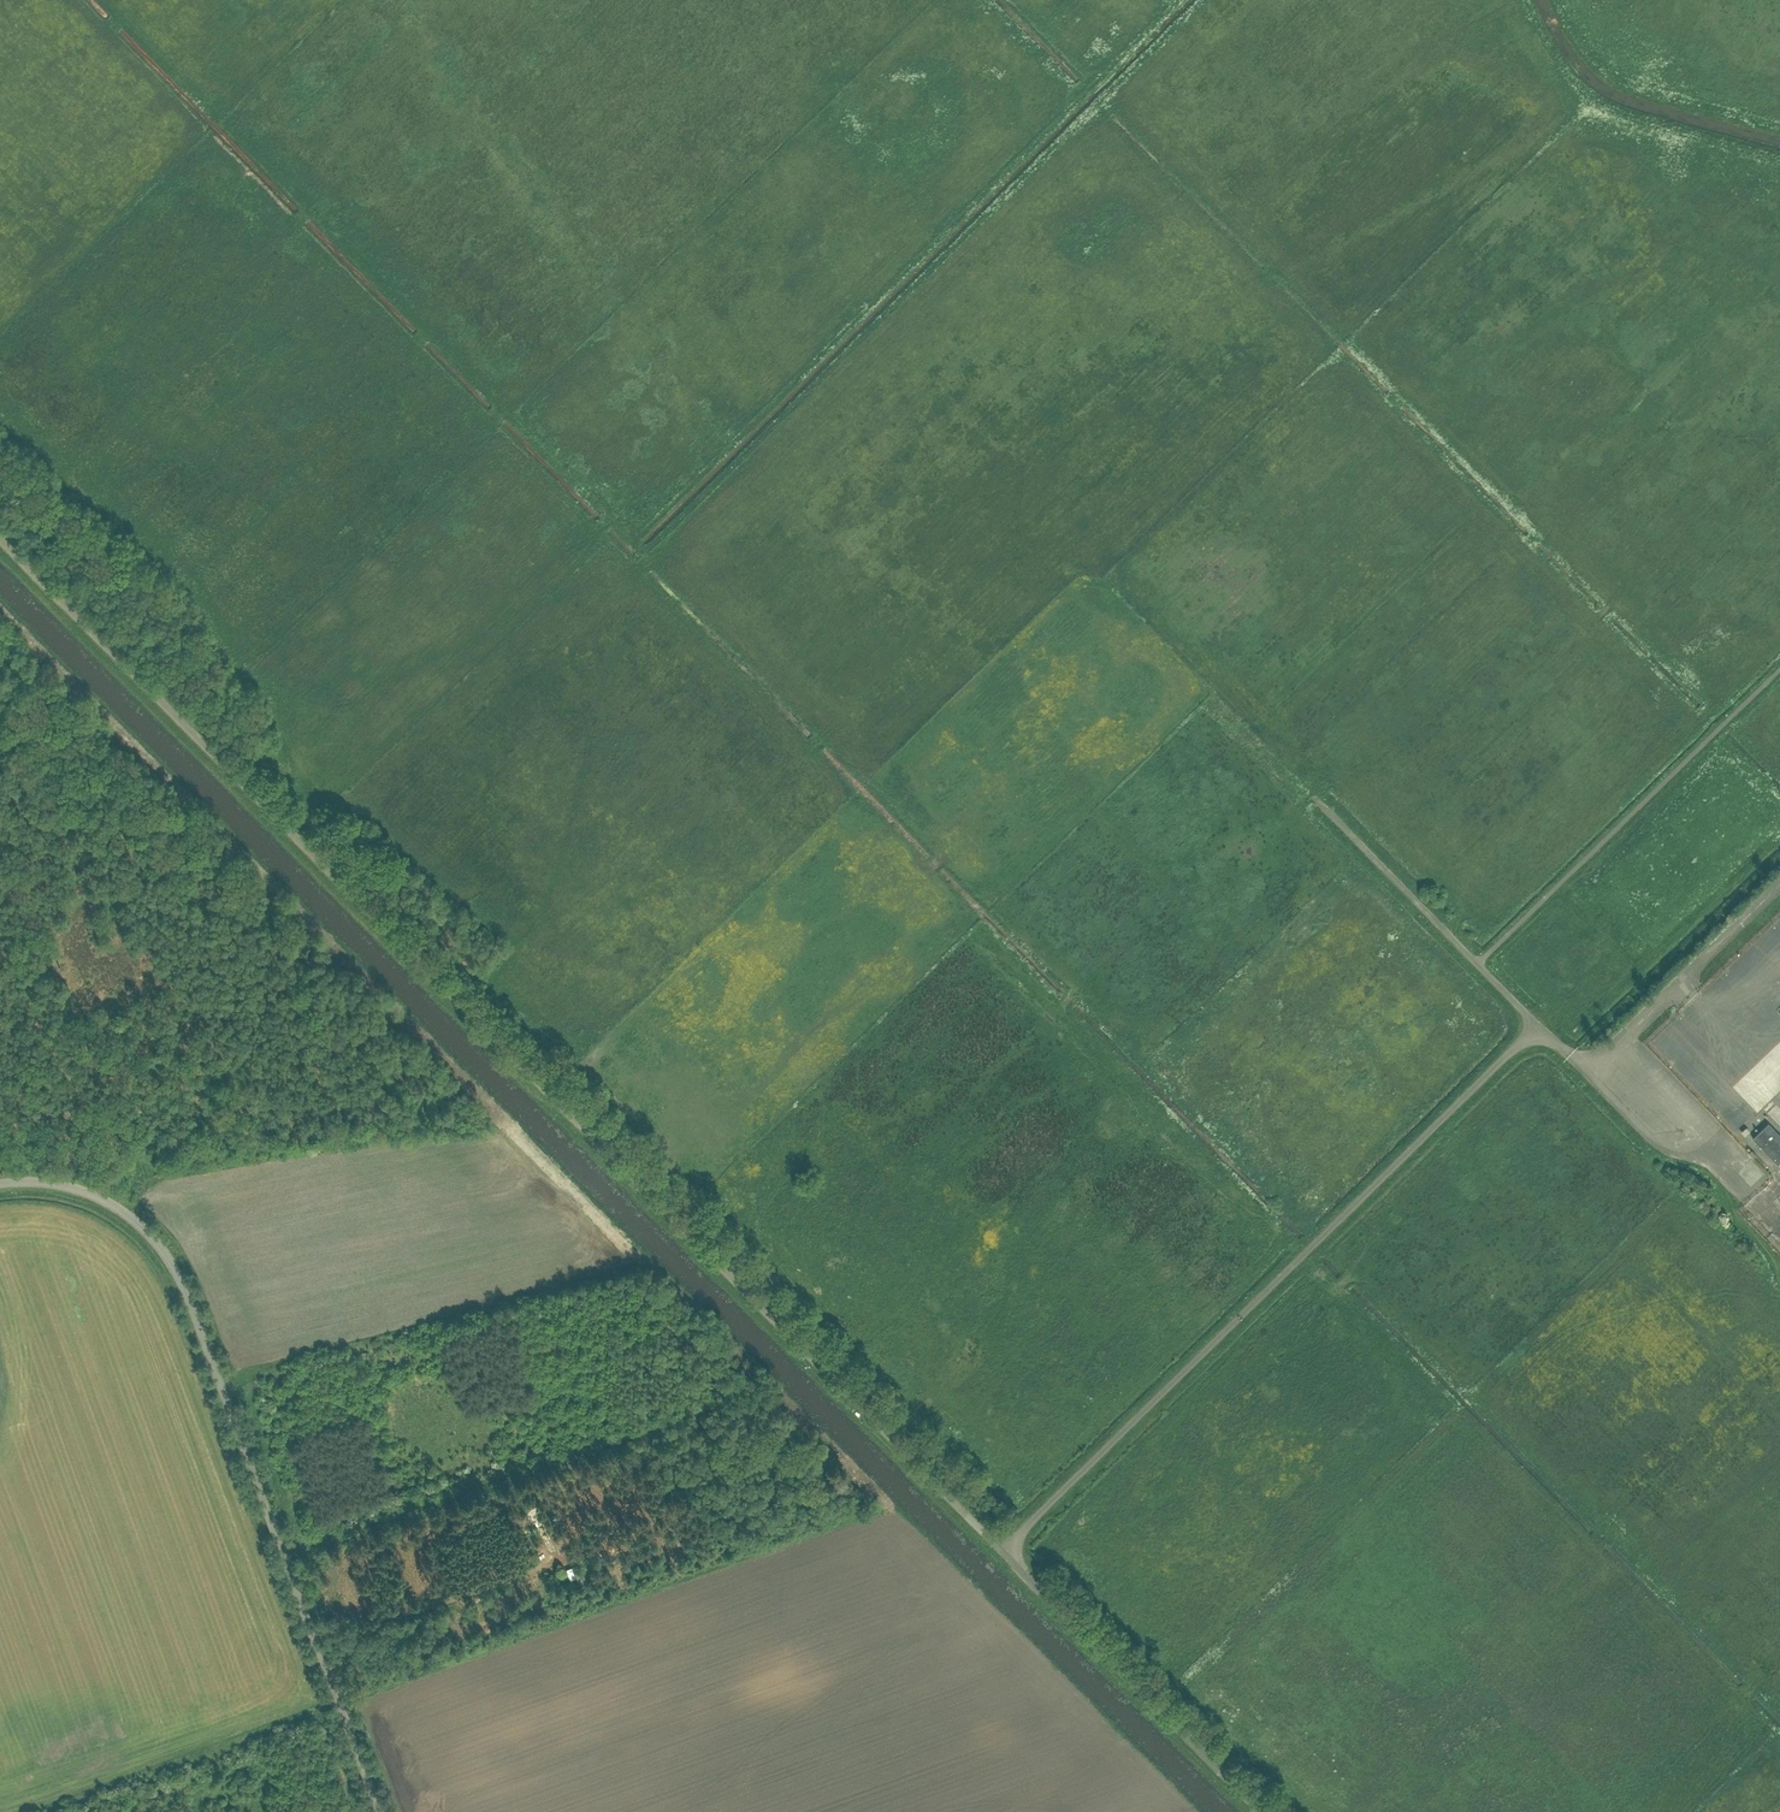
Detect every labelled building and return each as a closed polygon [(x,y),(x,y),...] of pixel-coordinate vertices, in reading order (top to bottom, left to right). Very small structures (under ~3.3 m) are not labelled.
[(1736,1087),(1758,1111),(1779,1092),(1779,1062),(1772,1054),(1736,1087)] [(1767,1109),(1779,1123),(1779,1096),(1767,1109)] [(1768,1123),(1753,1138),(1778,1163),(1779,1161),(1779,1135),(1768,1123)] [(1755,1161),(1741,1173),(1753,1186),(1766,1174),(1755,1161)]
